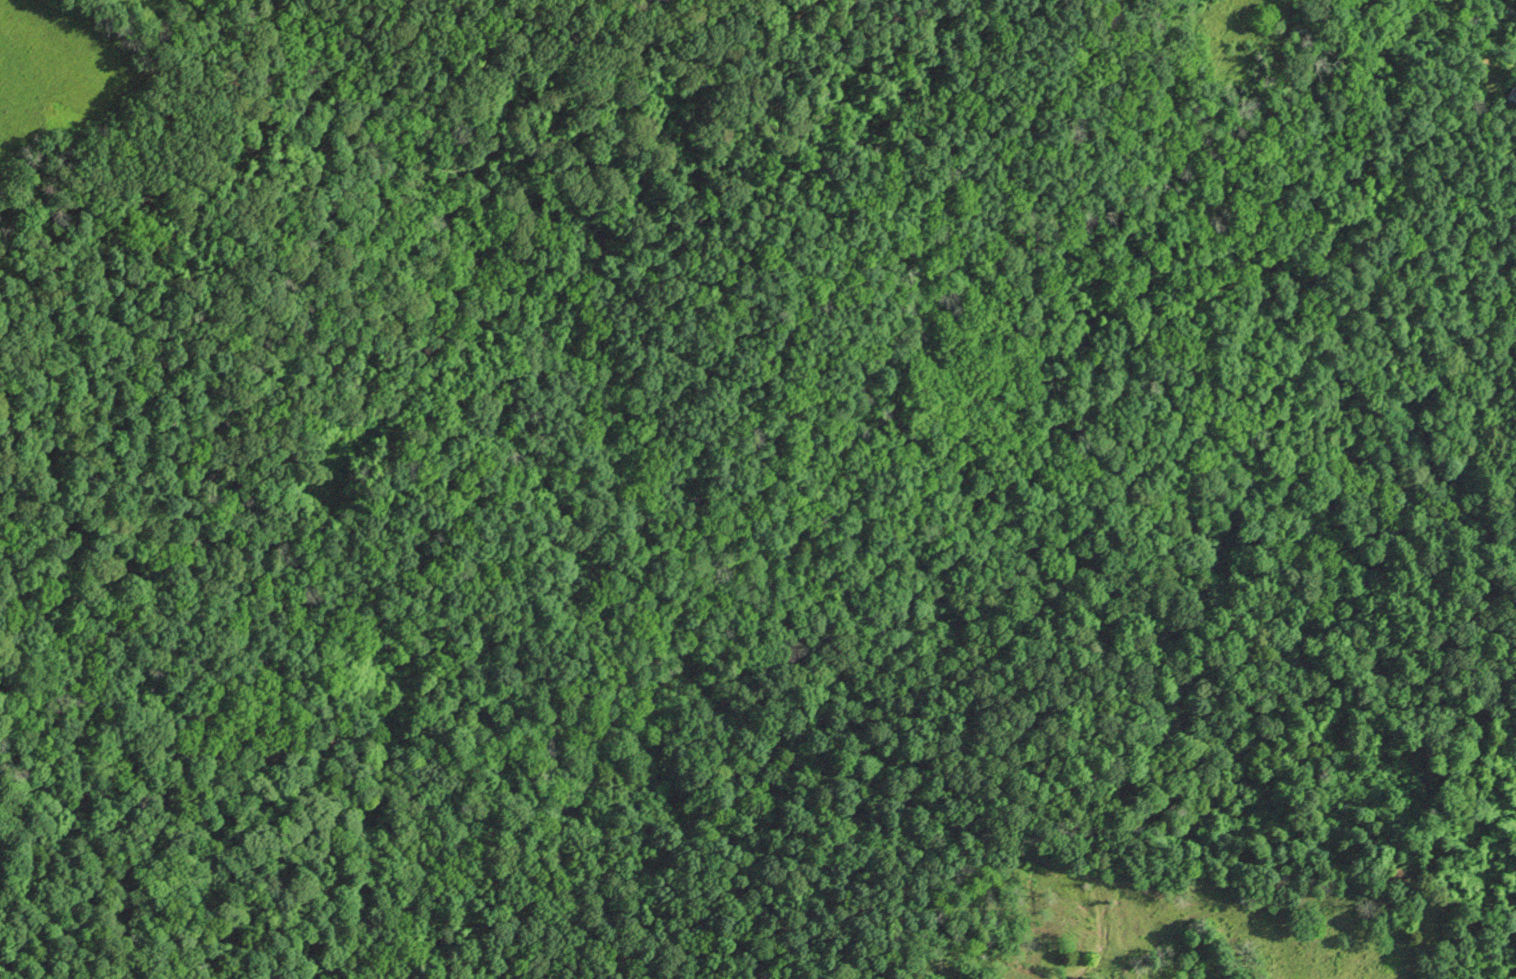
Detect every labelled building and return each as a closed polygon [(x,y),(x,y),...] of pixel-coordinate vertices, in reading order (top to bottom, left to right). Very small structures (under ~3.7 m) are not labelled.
[(1515,101),(1515,92),(1511,89),(1506,99),(1514,104),(1515,101)]
